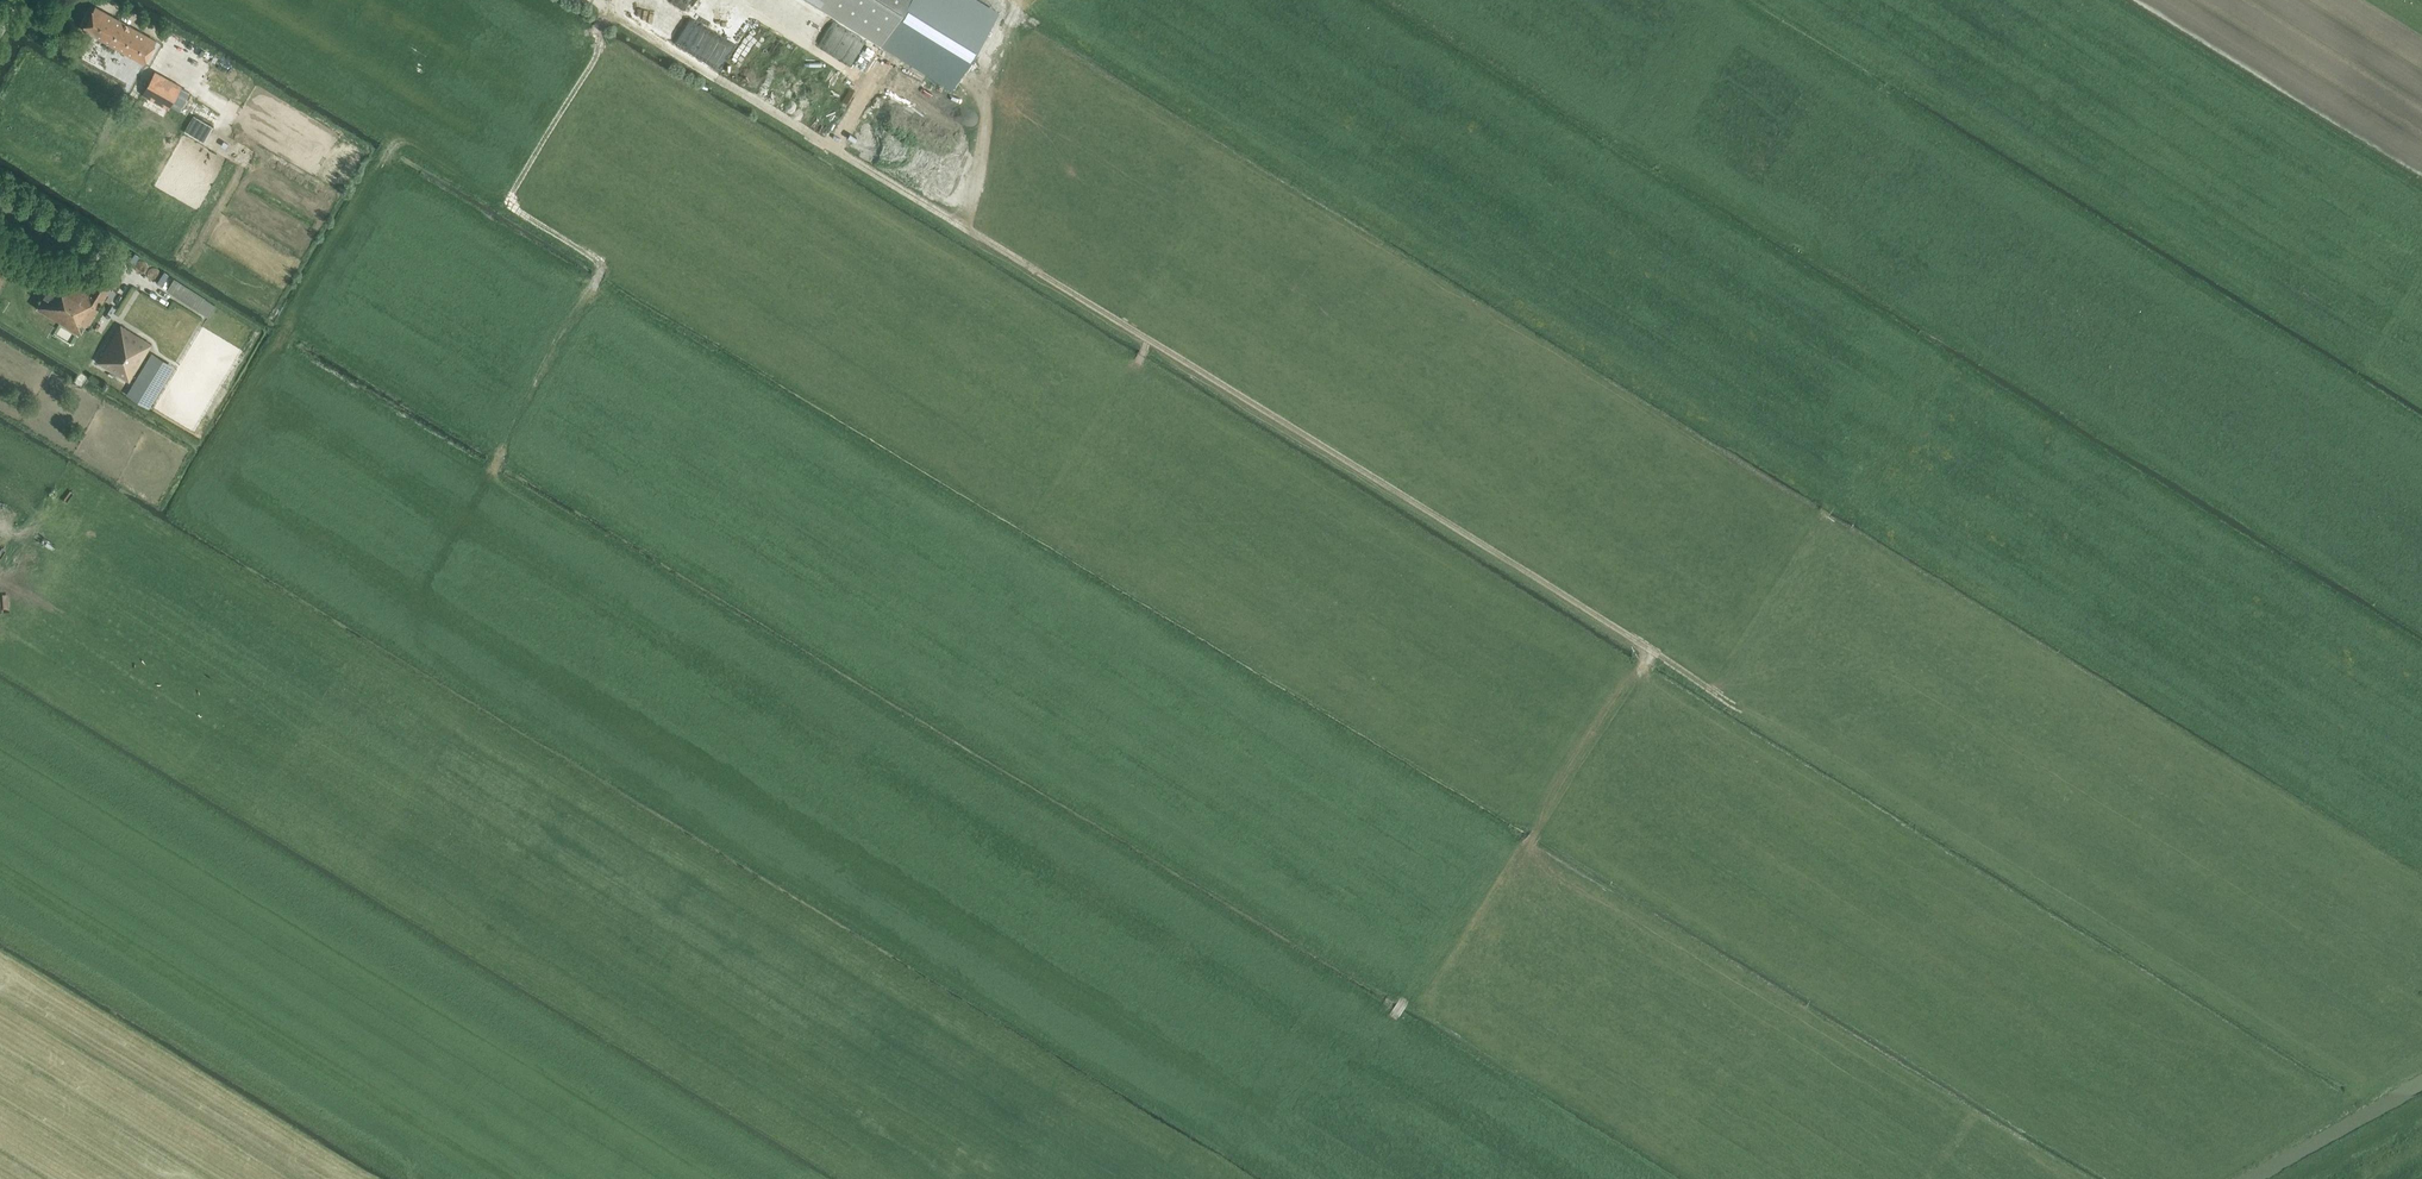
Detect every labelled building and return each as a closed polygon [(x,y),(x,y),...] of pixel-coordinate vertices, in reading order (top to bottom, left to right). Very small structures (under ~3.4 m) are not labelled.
[(887,45),(910,0),(815,0),(887,45)] [(144,63),(156,41),(95,7),(83,29),(144,63)] [(112,59),(104,65),(104,76),(113,80),(122,74),(122,63),(112,59)] [(168,110),(182,86),(155,71),(142,95),(168,110)] [(182,117),(193,97),(182,90),(171,110),(182,117)] [(89,325),(116,280),(89,263),(77,282),(58,271),(36,308),(80,334),(87,324),(89,325)] [(199,309),(205,298),(174,279),(167,289),(199,309)] [(130,382),(153,344),(121,324),(103,352),(106,353),(99,364),(130,382)] [(127,394),(149,407),(174,366),(152,353),(127,394)]
